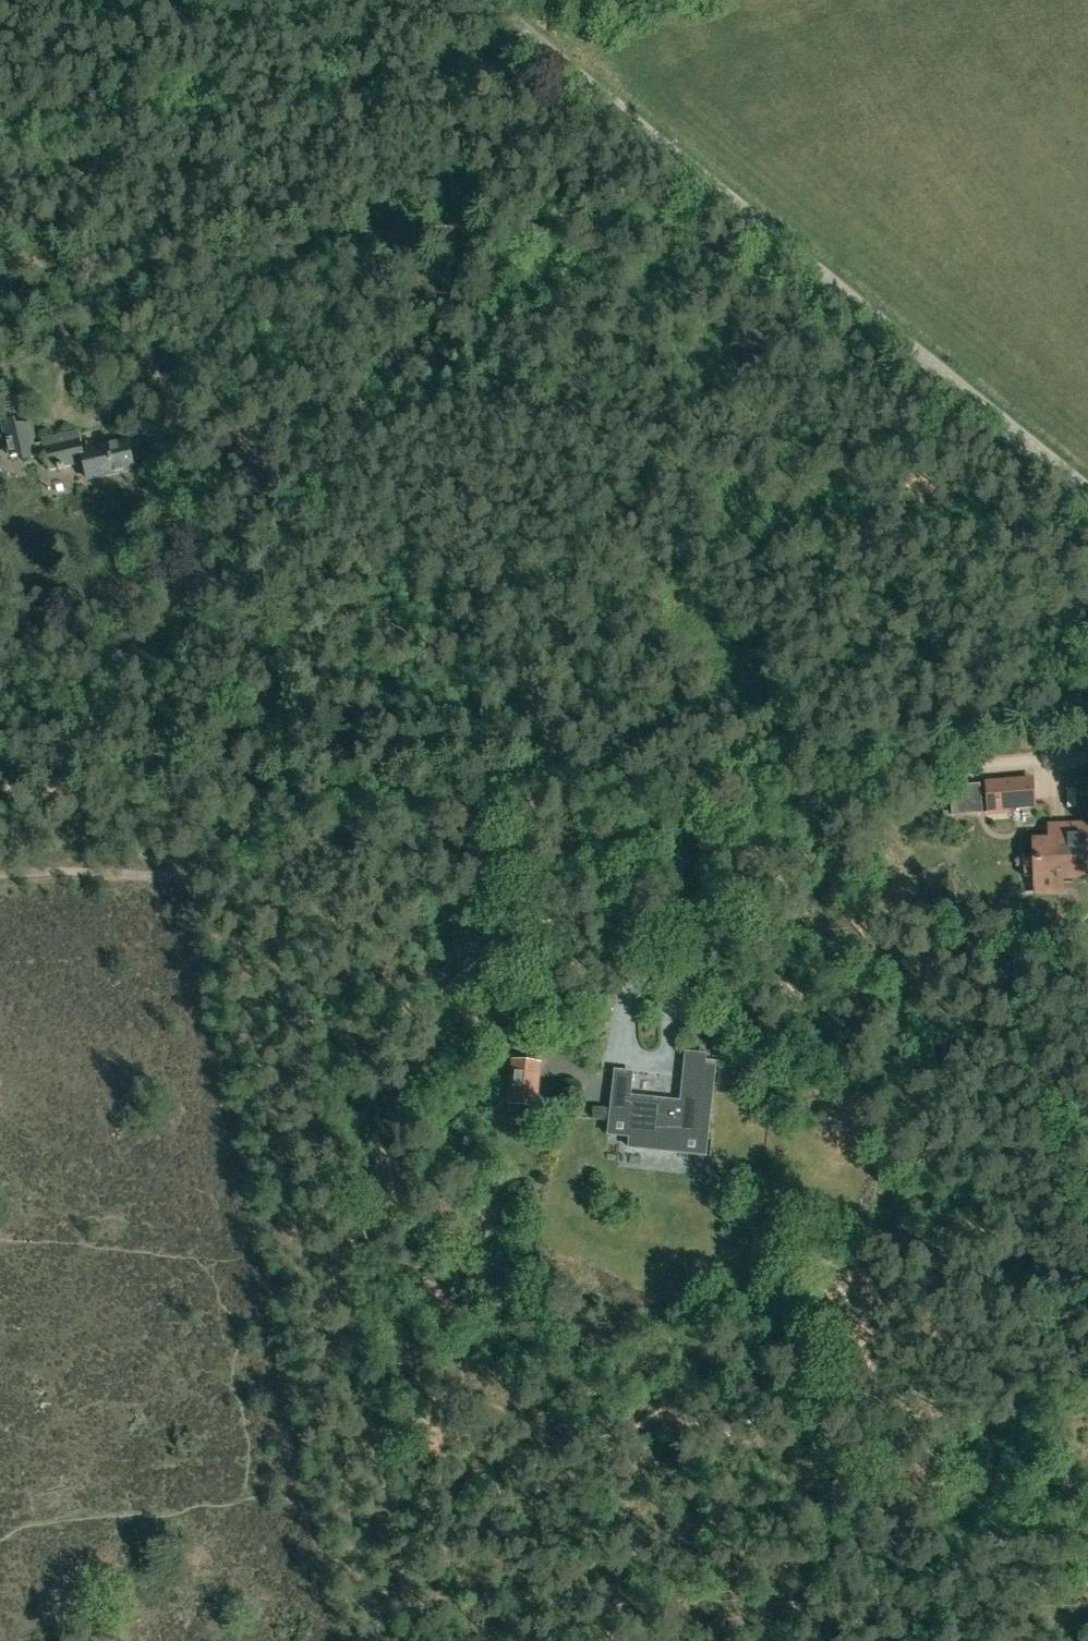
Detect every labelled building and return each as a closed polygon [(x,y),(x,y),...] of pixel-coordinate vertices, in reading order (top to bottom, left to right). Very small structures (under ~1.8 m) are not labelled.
[(41,440),(48,471),(84,462),(88,479),(131,469),(124,443),(83,453),(78,432),(41,440)] [(986,809),(1029,805),(1027,779),(983,783),(986,809)] [(1032,843),(1032,854),(1030,855),(1031,863),(1033,862),(1033,877),(1080,875),(1079,855),(1087,855),(1087,831),(1087,827),(1061,828),(1062,833),(1047,834),(1047,843),(1032,843)] [(632,1075),(614,1073),(610,1113),(642,1116),(640,1138),(676,1142),(677,1137),(696,1139),(706,1056),(686,1054),(680,1104),(629,1098),(632,1075)] [(537,1108),(542,1062),(513,1059),(508,1105),(537,1108)]
